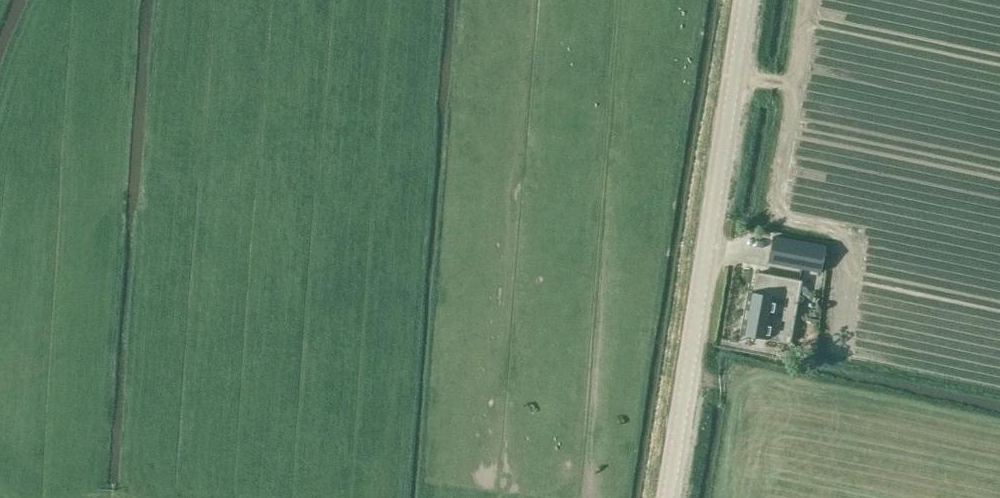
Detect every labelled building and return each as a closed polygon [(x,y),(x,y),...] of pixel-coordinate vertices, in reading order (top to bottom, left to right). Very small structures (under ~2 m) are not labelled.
[(802,269),(820,273),(825,247),(774,237),(769,263),(802,269)] [(788,342),(800,282),(757,274),(753,293),(747,291),(740,334),(766,339),(766,338),(788,342)]
